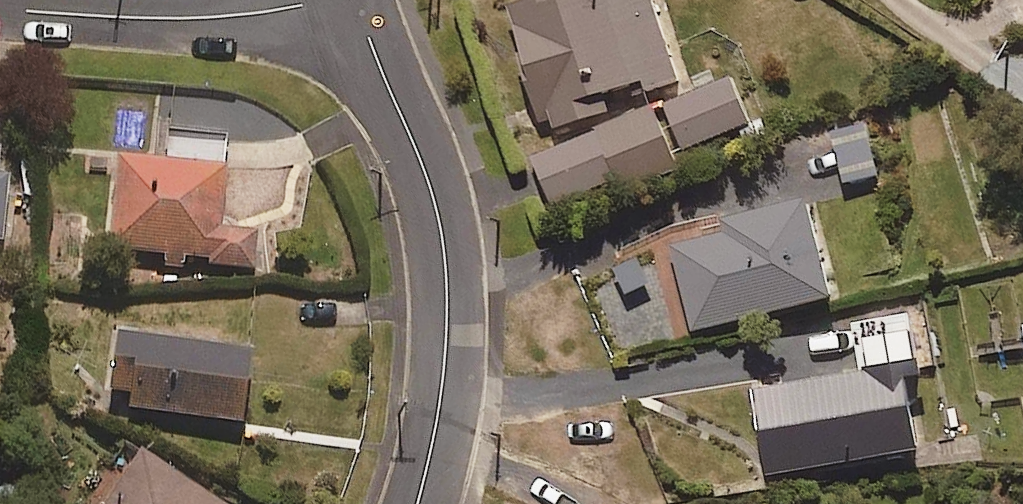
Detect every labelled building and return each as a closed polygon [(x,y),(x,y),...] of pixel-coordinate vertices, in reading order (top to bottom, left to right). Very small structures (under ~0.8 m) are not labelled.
[(675,83),(653,0),(531,0),(505,7),(538,131),(607,113),(604,102),(675,83)] [(669,154),(747,123),(728,76),(529,154),(549,204),(614,178),(618,188),(673,166),(669,154)] [(843,181),(875,173),(863,127),(831,136),(843,181)] [(223,227),(229,138),(178,135),(176,159),(114,155),(107,248),(215,255),(214,264),(256,267),(258,230),(223,227)] [(5,238),(11,171),(0,170),(0,237),(5,238)] [(829,294),(802,196),(660,234),(687,332),(829,294)] [(903,375),(915,373),(903,308),(850,318),(859,371),(749,390),(764,475),(916,448),(903,375)] [(244,422),(254,350),(121,331),(110,402),(244,422)] [(142,448),(105,503),(228,503),(142,448)]
